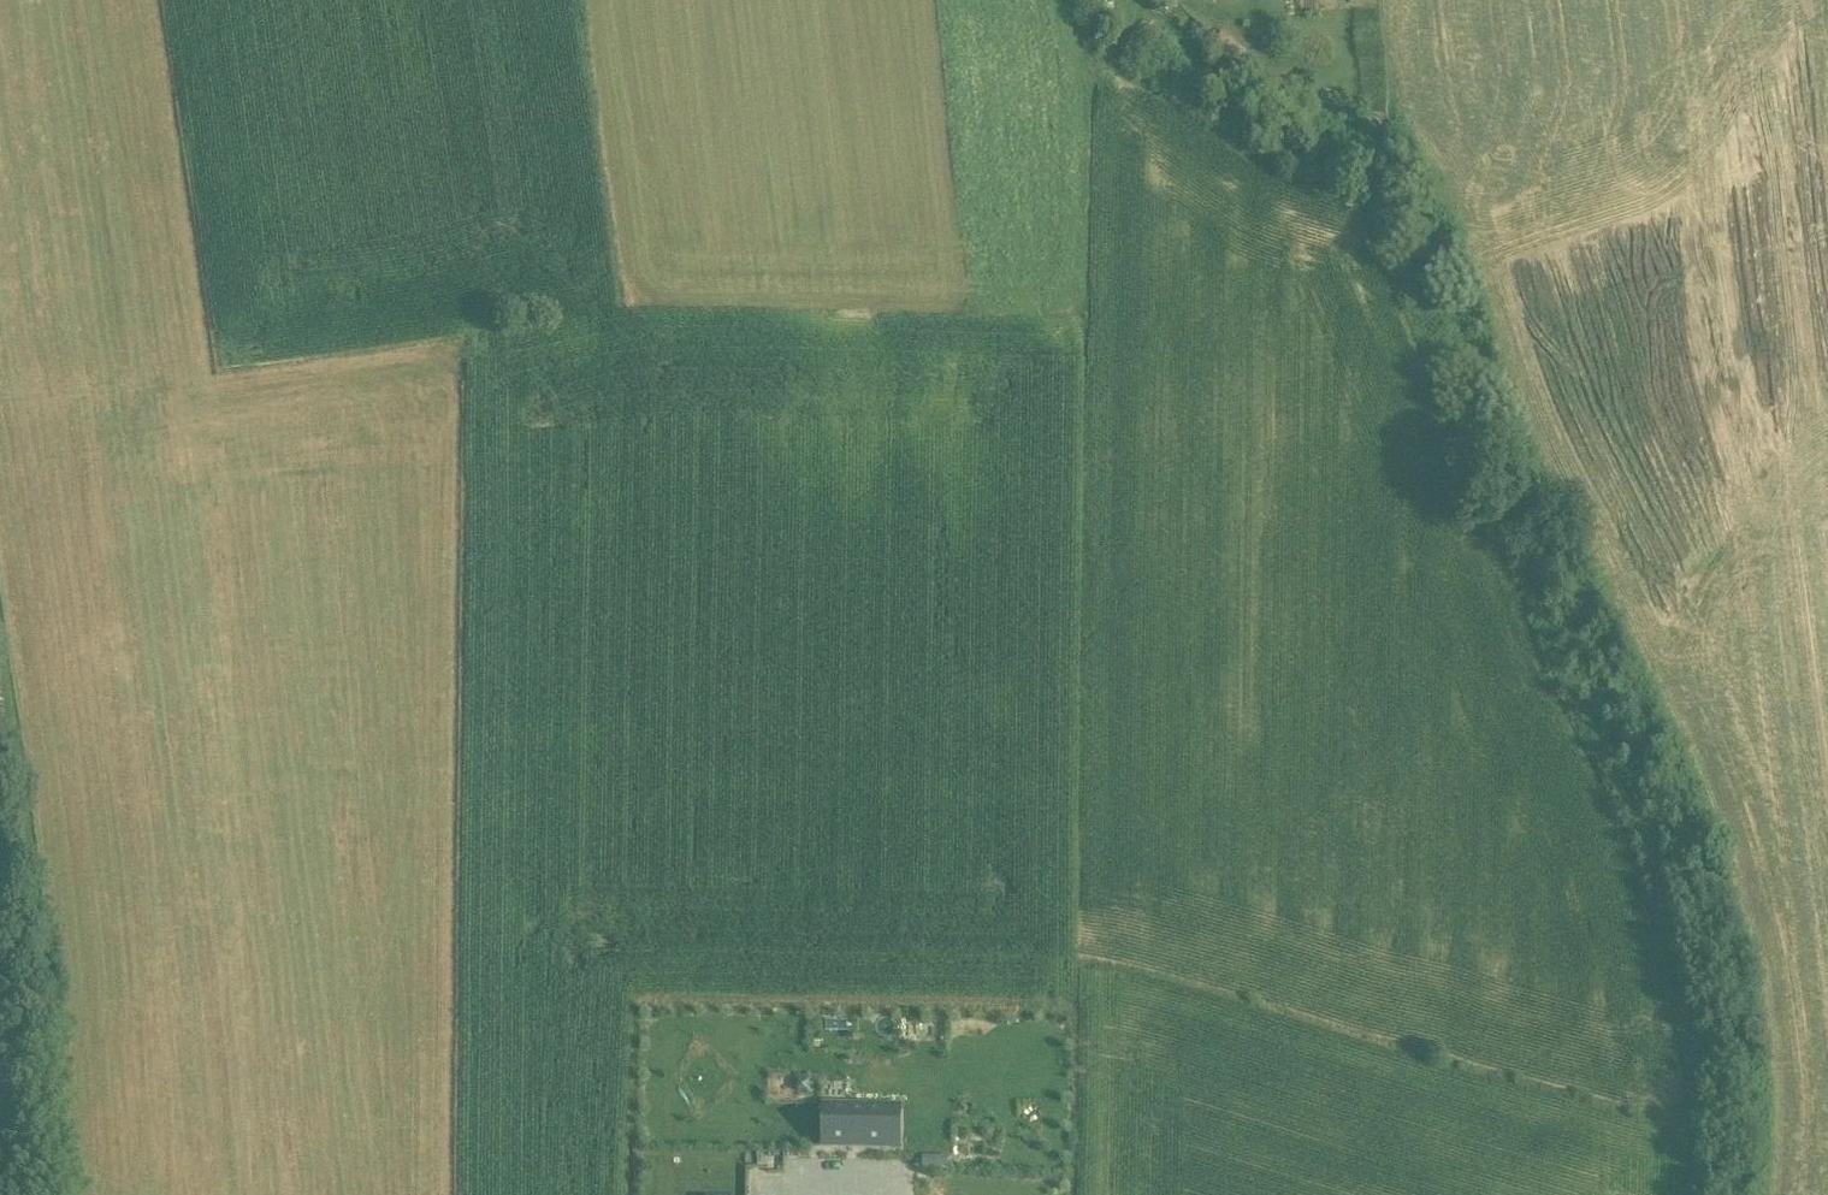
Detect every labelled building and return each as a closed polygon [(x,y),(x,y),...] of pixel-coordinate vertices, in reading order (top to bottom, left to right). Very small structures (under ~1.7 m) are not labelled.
[(1247,51),(1235,39),(1225,50),(1237,61),(1247,51)] [(825,1105),(824,1145),(887,1147),(888,1106),(825,1105)]
